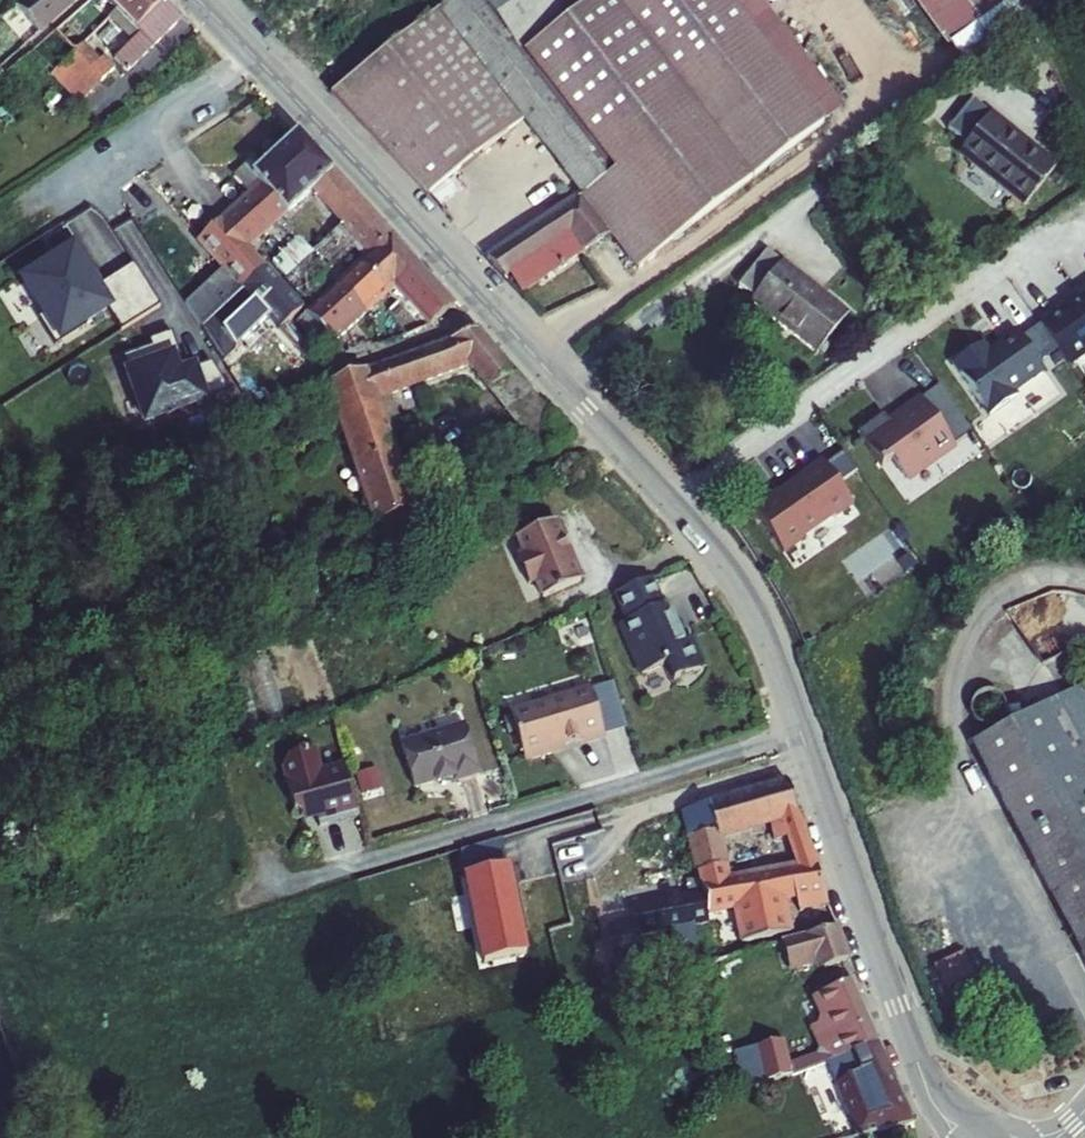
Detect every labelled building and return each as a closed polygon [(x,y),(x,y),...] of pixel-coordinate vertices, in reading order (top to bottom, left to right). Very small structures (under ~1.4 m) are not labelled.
[(31,24),(39,17),(48,9),(59,0),(10,0),(31,24)] [(108,5),(127,24),(152,0),(113,0),(108,5)] [(163,0),(152,0),(127,24),(131,28),(145,42),(176,13),(163,0)] [(549,139),(574,120),(481,0),(433,0),(421,8),(394,28),(405,42),(427,70),(397,104),(373,127),(404,160),(422,183),(522,105),(549,139)] [(584,133),(600,121),(621,150),(577,182),(610,223),(639,260),(839,100),(764,0),(481,0),(574,120),(584,133)] [(963,52),(1012,19),(1026,10),(1018,0),(924,0),(963,52)] [(48,9),(39,17),(45,25),(54,16),(48,9)] [(54,16),(45,25),(64,47),(43,66),(70,99),(110,65),(97,49),(89,56),(54,16)] [(120,65),(145,42),(131,28),(107,50),(120,65)] [(327,77),(343,95),(368,75),(365,72),(405,42),(394,28),(351,59),(327,77)] [(343,95),(373,127),(397,104),(427,70),(405,42),(365,72),(368,75),(343,95)] [(958,148),(1021,199),(1051,162),(971,93),(945,123),(966,139),(958,148)] [(549,139),(559,152),(584,133),(574,120),(549,139)] [(559,152),(579,179),(621,150),(600,121),(584,133),(559,152)] [(246,150),(226,168),(243,188),(190,234),(221,269),(247,298),(265,317),(271,324),(279,316),(284,311),(287,315),(299,304),(243,240),(302,186),(315,199),(338,179),(290,126),(255,159),(246,150)] [(444,202),(462,186),(451,174),(433,190),(444,202)] [(338,179),(315,199),(329,215),(351,194),(338,179)] [(483,245),(499,266),(509,259),(523,280),(535,272),(610,223),(577,182),(483,245)] [(329,215),(360,248),(382,228),(351,194),(329,215)] [(360,248),(352,255),(380,286),(384,282),(409,259),(382,228),(360,248)] [(769,296),(814,344),(852,309),(783,234),(753,261),(778,287),(769,296)] [(133,265),(100,287),(72,243),(17,277),(57,340),(108,309),(121,329),(159,305),(133,265)] [(352,255),(321,284),(349,315),(380,286),(352,255)] [(446,299),(409,259),(384,282),(421,321),(446,299)] [(224,362),(265,317),(247,298),(221,269),(187,301),(224,362)] [(1076,287),(1084,299),(1084,281),(1076,287)] [(321,284),(299,304),(287,315),(315,346),(349,315),(321,284)] [(1084,347),(1084,299),(1076,287),(1075,284),(1060,295),(1064,300),(1038,318),(1066,360),(1084,347)] [(306,347),(279,316),(271,324),(292,346),(299,353),(306,347)] [(356,363),(367,393),(457,358),(481,387),(507,368),(469,323),(356,363)] [(1044,363),(1015,323),(999,335),(1001,338),(988,347),(982,338),(953,359),(991,410),(1018,390),(1014,386),(1044,363)] [(151,347),(122,357),(126,367),(123,368),(143,424),(207,401),(206,398),(196,368),(194,362),(179,368),(176,357),(179,356),(170,333),(148,340),(151,347)] [(210,363),(196,368),(206,398),(228,390),(210,363)] [(338,432),(377,417),(367,393),(356,363),(320,376),(318,377),(338,432)] [(507,368),(481,387),(495,403),(521,385),(507,368)] [(521,385),(495,403),(531,445),(560,431),(521,385)] [(952,437),(919,389),(902,402),(903,404),(890,413),(883,404),(856,423),(880,458),(890,450),(904,470),(952,437)] [(377,417),(338,432),(356,482),(397,468),(377,417)] [(851,495),(821,451),(779,484),(777,482),(751,500),(781,543),(803,528),(801,526),(832,505),(833,507),(851,495)] [(397,468),(356,482),(375,535),(413,519),(407,504),(410,502),(408,499),(397,468)] [(576,572),(551,511),(513,526),(520,544),(513,547),(524,574),(531,571),(538,587),(576,572)] [(663,608),(645,571),(612,587),(624,613),(617,617),(640,667),(664,655),(672,672),(698,659),(685,630),(681,632),(669,605),(663,608)] [(584,688),(504,712),(516,755),(518,755),(525,758),(538,754),(542,748),(597,732),(584,688)] [(1084,950),(1084,743),(1071,717),(1084,711),(1084,691),(1042,714),(1018,727),(979,747),(1084,950)] [(1071,717),(1084,743),(1084,711),(1071,717)] [(395,742),(407,785),(446,774),(447,779),(472,772),(458,724),(448,727),(443,725),(434,728),(431,732),(395,742)] [(350,806),(335,754),(312,761),(306,740),(279,748),(274,759),(286,801),(293,805),(307,801),(312,818),(350,806)] [(360,771),(368,798),(383,793),(375,766),(360,771)] [(779,772),(676,806),(690,864),(718,857),(711,831),(759,817),(764,833),(777,828),(782,842),(801,835),(779,772)] [(528,817),(436,844),(453,904),(484,896),(490,914),(552,895),(528,817)] [(801,835),(782,842),(788,859),(806,853),(801,835)] [(695,885),(605,904),(612,936),(684,920),(685,928),(703,923),(700,908),(726,903),(734,939),(784,928),(776,893),(791,890),(794,905),(818,898),(806,853),(788,859),(721,873),(721,871),(693,878),(695,885)] [(718,857),(690,864),(693,878),(721,871),(718,857)] [(830,923),(771,941),(776,959),(815,947),(818,960),(840,953),(830,923)] [(967,947),(935,963),(947,988),(979,972),(967,947)] [(843,974),(808,989),(810,993),(805,994),(816,1020),(797,1027),(812,1060),(834,1053),(828,1037),(847,1029),(853,1045),(871,1037),(843,974)] [(904,1110),(871,1037),(853,1045),(847,1029),(828,1037),(834,1053),(812,1060),(846,1132),(849,1131),(904,1110)] [(774,1034),(744,1044),(755,1077),(785,1068),(774,1034)] [(744,1044),(724,1050),(736,1083),(755,1077),(744,1044)] [(905,1128),(892,1132),(894,1137),(908,1137),(905,1128)]
